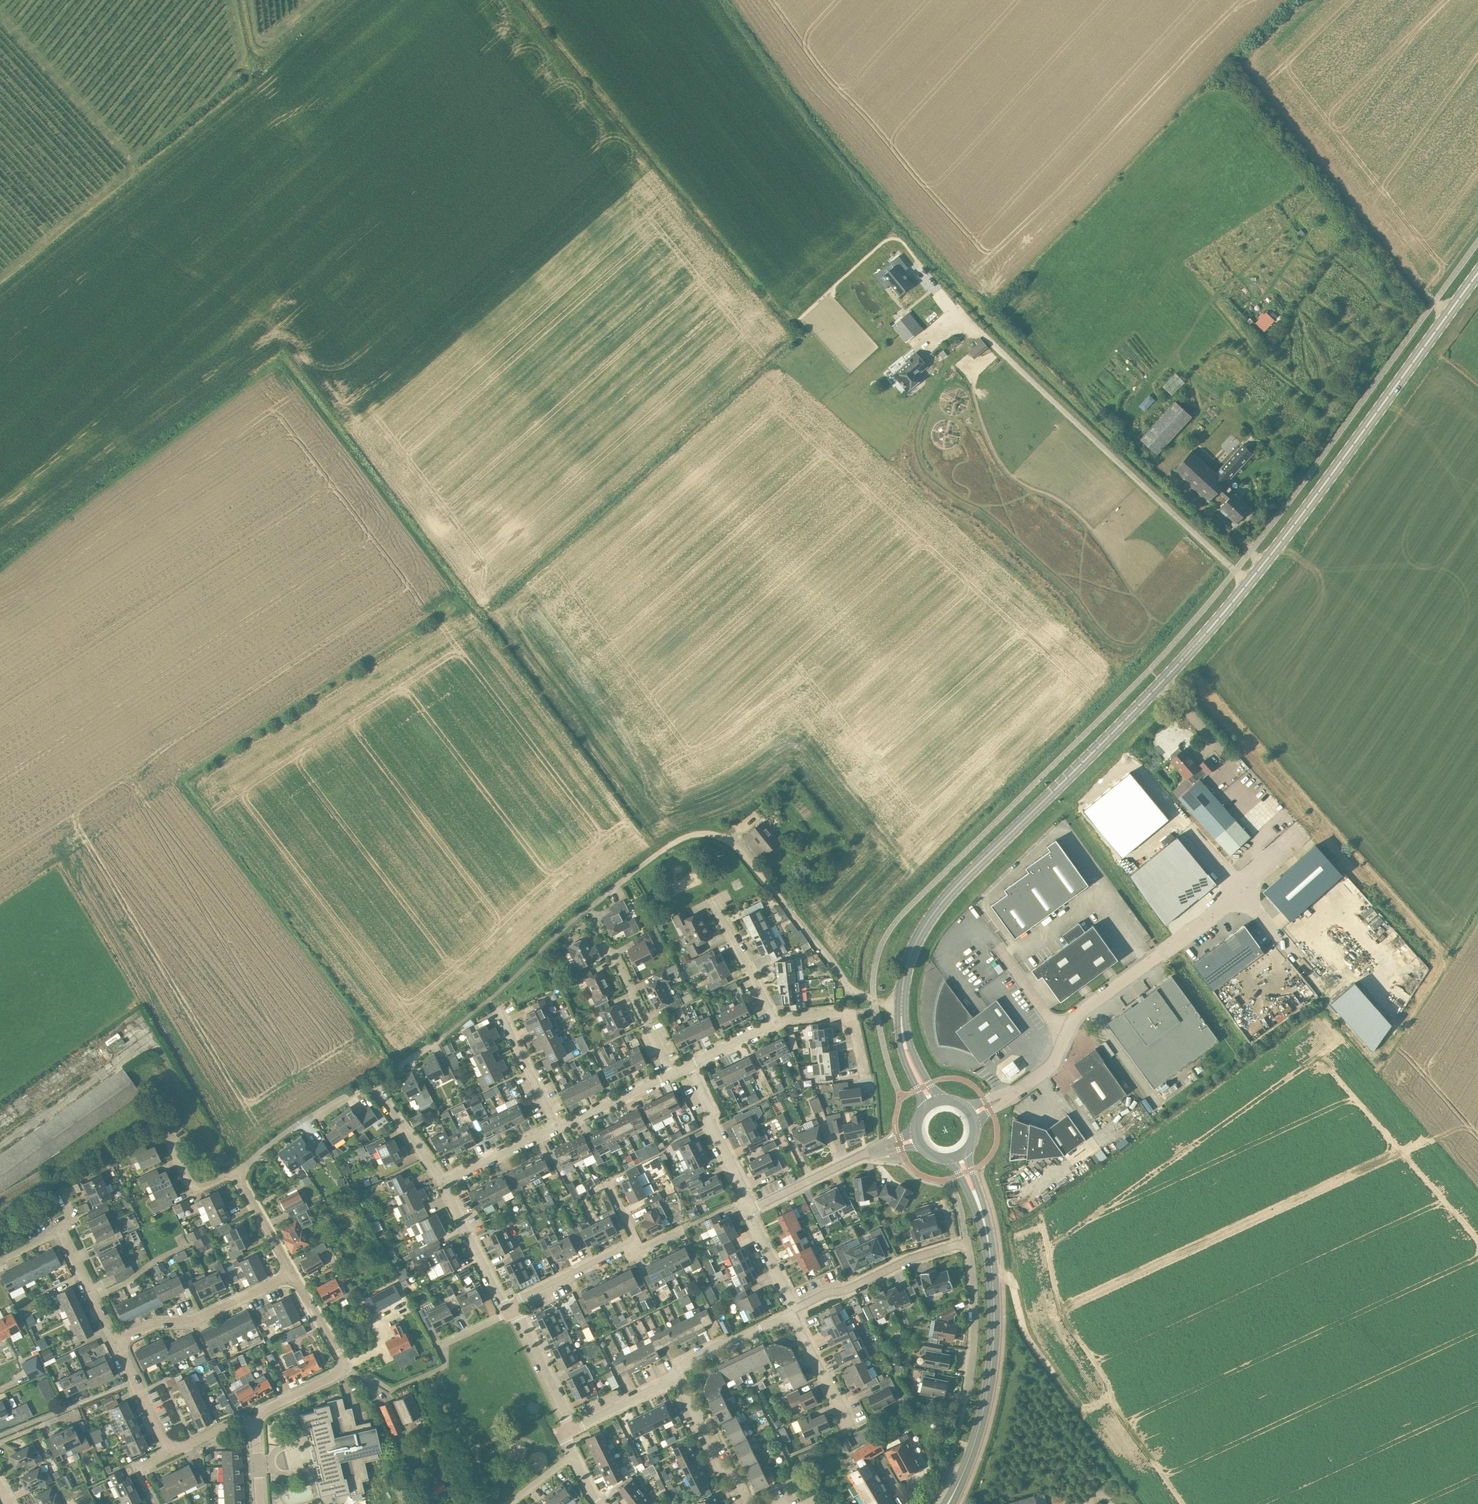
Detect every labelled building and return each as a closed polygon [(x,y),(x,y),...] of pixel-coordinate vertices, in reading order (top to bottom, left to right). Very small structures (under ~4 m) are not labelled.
[(899,271),(887,280),(902,300),(914,290),(905,278),(911,273),(902,261),(895,266),(899,271)] [(906,339),(922,327),(910,312),(894,325),(906,339)] [(1259,319),(1255,323),(1264,331),(1274,321),(1265,312),(1263,314),(1261,313),(1257,318),(1259,319)] [(983,339),(969,350),(975,358),(989,346),(983,339)] [(938,359),(948,353),(945,348),(935,354),(938,359)] [(907,363),(893,374),(907,391),(923,377),(920,373),(928,366),(924,361),(918,354),(918,353),(916,351),(915,352),(914,351),(904,360),(907,363)] [(1176,382),(1173,380),(1171,382),(1174,385),(1170,389),(1174,393),(1184,381),(1181,378),(1176,382)] [(1150,393),(1139,405),(1145,410),(1155,399),(1150,393)] [(1192,416),(1175,401),(1140,439),(1157,455),(1192,416)] [(1191,450),(1174,470),(1209,502),(1217,493),(1225,500),(1217,509),(1228,519),(1229,516),(1236,522),(1249,508),(1240,499),(1242,497),(1235,490),(1234,491),(1226,484),(1225,483),(1253,453),(1243,444),(1216,472),(1191,450)] [(1172,759),(1170,761),(1187,779),(1188,778),(1194,784),(1179,797),(1179,798),(1216,840),(1230,855),(1251,836),(1237,821),(1200,780),(1215,766),(1207,758),(1198,766),(1183,749),(1181,750),(1180,749),(1177,749),(1171,755),(1171,757),(1172,759)] [(1135,804),(1144,796),(1125,773),(1116,780),(1135,804)] [(1126,812),(1135,804),(1116,780),(1106,788),(1126,812)] [(1106,788),(1097,796),(1116,819),(1126,812),(1106,788)] [(1107,827),(1116,819),(1097,796),(1088,804),(1107,827)] [(1164,820),(1144,796),(1135,804),(1154,828),(1164,820)] [(1078,811),(1098,835),(1107,827),(1088,804),(1078,811)] [(1126,812),(1145,835),(1154,828),(1135,804),(1126,812)] [(1126,812),(1116,819),(1136,843),(1145,835),(1126,812)] [(1126,851),(1136,843),(1116,819),(1107,827),(1126,851)] [(763,821),(744,836),(754,849),(761,857),(765,853),(779,842),(763,821)] [(1107,827),(1098,835),(1117,858),(1126,851),(1107,827)] [(1177,836),(1139,868),(1148,880),(1187,848),(1177,836)] [(1016,938),(1089,885),(1057,840),(1056,840),(1059,844),(1034,862),(1037,866),(1013,884),(1016,888),(992,905),(1016,938)] [(1292,920),(1343,874),(1316,844),(1268,887),(1267,895),(1289,919),(1289,920),(1290,922),(1292,920)] [(1187,848),(1148,880),(1158,891),(1197,859),(1187,848)] [(1197,859),(1158,891),(1167,903),(1206,871),(1197,859)] [(1139,868),(1129,875),(1165,925),(1177,915),(1167,903),(1158,891),(1148,880),(1139,868)] [(1206,871),(1167,903),(1177,915),(1216,883),(1206,871)] [(623,930),(627,937),(640,930),(634,917),(627,921),(624,914),(630,911),(624,900),(612,905),(615,911),(603,917),(612,935),(623,930)] [(764,906),(762,901),(747,908),(750,913),(743,917),(744,920),(741,921),(745,928),(747,927),(766,918),(761,908),(764,906)] [(779,904),(775,907),(778,912),(783,908),(779,904)] [(777,912),(782,918),(787,914),(783,908),(778,912),(777,912)] [(688,918),(684,910),(673,916),(678,927),(683,924),(688,934),(705,925),(702,918),(703,918),(700,912),(688,918)] [(752,937),(760,933),(771,927),(766,918),(747,927),(752,937)] [(1094,978),(1118,961),(1119,960),(1094,925),(1085,931),(1079,923),(1063,935),(1069,943),(1094,978)] [(1212,990),(1264,952),(1244,924),(1192,962),(1212,990)] [(709,932),(705,925),(688,934),(693,943),(687,946),(693,957),(705,951),(701,943),(713,937),(710,932),(709,932)] [(757,946),(776,937),(771,927),(760,933),(752,937),(757,946)] [(635,966),(654,957),(648,945),(653,942),(648,932),(636,938),(639,944),(627,950),(635,966)] [(757,946),(760,952),(762,956),(769,953),(771,958),(770,959),(771,960),(787,952),(784,945),(780,946),(776,937),(757,946)] [(589,948),(584,938),(571,945),(571,946),(569,948),(573,958),(576,956),(582,967),(595,961),(595,959),(601,956),(596,945),(589,948)] [(808,942),(801,945),(804,950),(811,947),(808,942)] [(1036,967),(1061,1002),(1094,978),(1069,943),(1032,970),(1036,967)] [(688,953),(681,957),(683,962),(691,959),(688,953)] [(709,959),(705,953),(695,958),(698,965),(703,962),(708,972),(726,963),(721,953),(709,959)] [(777,973),(797,970),(796,959),(776,962),(777,973)] [(709,978),(712,982),(707,984),(710,990),(721,985),(719,980),(731,973),(726,963),(708,972),(711,977),(709,978)] [(658,980),(650,984),(645,986),(650,996),(649,996),(650,998),(667,990),(671,988),(668,981),(671,980),(665,968),(655,974),(658,980)] [(798,981),(797,970),(777,973),(778,983),(801,981),(801,980),(798,981)] [(593,976),(586,979),(593,992),(590,993),(596,1006),(609,1000),(607,995),(613,992),(603,971),(593,976)] [(585,979),(582,974),(568,980),(571,986),(585,979)] [(1220,1041),(1172,976),(1148,994),(1149,996),(1133,1007),(1132,1006),(1107,1024),(1154,1089),(1220,1041)] [(974,1017),(946,980),(943,985),(942,989),(941,991),(940,993),(939,996),(939,999),(938,1003),(937,1006),(937,1009),(936,1011),(936,1014),(936,1016),(936,1019),(936,1022),(936,1024),(936,1028),(937,1030),(937,1032),(937,1034),(938,1036),(939,1040),(940,1044),(942,1045),(947,1045),(952,1046),(956,1047),(959,1048),(963,1049),(966,1050),(970,1052),(979,1064),(984,1060),(986,1061),(989,1057),(1021,1032),(997,1000),(974,1017)] [(802,992),(801,981),(778,983),(778,984),(781,983),(782,994),(802,992)] [(1353,981),(1330,1002),(1373,1051),(1391,1023),(1353,981)] [(671,997),(670,997),(667,990),(650,998),(651,1000),(652,1000),(656,1010),(665,1005),(669,1004),(669,1003),(672,1010),(684,1004),(681,997),(679,998),(677,994),(671,997)] [(691,992),(683,996),(686,1003),(694,999),(691,992)] [(804,1008),(802,992),(782,994),(783,1005),(789,1004),(790,1010),(804,1008)] [(742,1020),(752,1015),(743,997),(738,999),(741,1003),(735,1006),(742,1020)] [(526,1027),(548,1016),(548,1015),(552,1014),(544,999),(533,1004),(535,1010),(527,1014),(529,1019),(523,1021),(526,1027)] [(606,1002),(592,1009),(596,1017),(601,1014),(601,1015),(605,1023),(609,1031),(604,1033),(607,1041),(621,1035),(618,1030),(629,1025),(623,1014),(618,1003),(611,1007),(608,1008),(606,1002)] [(730,1008),(728,1004),(724,1006),(733,1025),(742,1020),(735,1006),(730,1008)] [(724,1029),(733,1025),(724,1006),(720,1008),(722,1012),(717,1015),(724,1029)] [(704,1019),(702,1014),(698,1016),(707,1035),(717,1030),(710,1016),(704,1019)] [(548,1016),(526,1027),(528,1031),(534,1029),(536,1033),(553,1025),(548,1016)] [(698,1016),(689,1020),(691,1025),(698,1039),(707,1035),(698,1016)] [(686,1028),(684,1023),(680,1025),(689,1044),(698,1039),(691,1025),(686,1028)] [(829,1045),(828,1039),(834,1038),(832,1027),(826,1028),(825,1023),(812,1024),(814,1040),(807,1041),(807,1047),(817,1046),(829,1045)] [(475,1024),(465,1029),(467,1034),(465,1035),(470,1045),(476,1042),(498,1031),(495,1027),(489,1030),(486,1025),(478,1029),(475,1024)] [(539,1038),(533,1041),(535,1046),(558,1035),(553,1025),(536,1033),(539,1038)] [(679,1048),(689,1044),(680,1025),(676,1027),(678,1032),(672,1034),(679,1048)] [(476,1042),(470,1045),(475,1054),(476,1054),(480,1052),(496,1044),(494,1040),(500,1036),(498,1031),(476,1042)] [(631,1034),(625,1037),(627,1042),(633,1039),(631,1034)] [(546,1052),(562,1044),(558,1035),(535,1046),(538,1051),(544,1048),(546,1052)] [(582,1035),(576,1038),(578,1043),(585,1040),(582,1035)] [(793,1058),(790,1052),(784,1037),(774,1042),(781,1056),(784,1063),(793,1058)] [(1097,1047),(1104,1058),(1113,1052),(1106,1041),(1097,1047)] [(774,1065),(778,1063),(776,1059),(781,1056),(774,1042),(765,1047),(774,1065)] [(451,1043),(444,1046),(448,1053),(454,1050),(451,1043)] [(475,1054),(474,1055),(479,1065),(494,1057),(492,1052),(498,1049),(496,1044),(480,1052),(476,1054),(475,1054)] [(548,1071),(559,1065),(556,1060),(567,1054),(562,1044),(546,1052),(548,1057),(542,1060),(548,1071)] [(830,1051),(829,1045),(817,1046),(819,1063),(839,1061),(838,1050),(830,1051)] [(774,1065),(765,1047),(755,1051),(762,1065),(768,1063),(770,1067),(774,1065)] [(635,1053),(633,1048),(629,1050),(638,1069),(647,1064),(641,1050),(635,1053)] [(1094,1117),(1127,1093),(1096,1049),(1075,1064),(1083,1075),(1071,1084),(1094,1117)] [(625,1052),(627,1057),(622,1059),(629,1073),(638,1069),(629,1050),(625,1052)] [(111,1054),(101,1060),(104,1067),(109,1064),(114,1074),(133,1062),(127,1052),(115,1059),(111,1054)] [(455,1052),(448,1056),(451,1062),(458,1058),(455,1052)] [(443,1069),(435,1053),(429,1056),(432,1062),(423,1066),(431,1082),(441,1077),(444,1083),(455,1077),(450,1065),(443,1069)] [(750,1079),(754,1077),(752,1073),(757,1070),(750,1056),(741,1060),(750,1079)] [(494,1057),(479,1065),(483,1074),(483,1075),(505,1064),(503,1059),(497,1062),(494,1057)] [(620,1078),(629,1073),(622,1059),(617,1062),(615,1057),(611,1059),(620,1078)] [(610,1082),(620,1078),(611,1059),(607,1061),(609,1065),(603,1068),(610,1082)] [(750,1079),(741,1060),(732,1065),(738,1079),(744,1077),(746,1081),(750,1079)] [(1015,1060),(1002,1065),(1007,1076),(1020,1070),(1015,1060)] [(819,1063),(812,1064),(813,1074),(820,1074),(821,1080),(833,1079),(832,1073),(840,1072),(839,1061),(819,1063)] [(133,1062),(114,1074),(120,1083),(116,1086),(120,1092),(131,1085),(127,1080),(139,1072),(133,1062)] [(567,1063),(562,1066),(565,1072),(570,1069),(567,1063)] [(481,1080),(479,1081),(483,1091),(490,1087),(489,1084),(504,1077),(501,1072),(508,1068),(505,1064),(483,1075),(485,1078),(481,1080)] [(731,1088),(735,1086),(733,1082),(738,1079),(732,1065),(722,1070),(731,1088)] [(731,1088),(722,1070),(713,1074),(720,1088),(725,1086),(727,1090),(731,1088)] [(415,1096),(421,1107),(434,1101),(425,1083),(420,1086),(412,1071),(406,1074),(409,1079),(401,1083),(409,1099),(415,1096)] [(592,1076),(590,1071),(586,1073),(595,1092),(605,1087),(598,1073),(592,1076)] [(586,1096),(595,1092),(586,1073),(582,1075),(584,1080),(579,1082),(586,1096)] [(513,1079),(506,1083),(509,1089),(516,1086),(513,1079)] [(574,1085),(572,1080),(568,1082),(577,1101),(586,1096),(579,1082),(574,1085)] [(802,1080),(795,1082),(797,1089),(804,1086),(802,1080)] [(849,1089),(848,1081),(833,1083),(835,1096),(841,1096),(842,1104),(863,1102),(861,1088),(849,1089)] [(567,1105),(577,1101),(568,1082),(564,1084),(566,1089),(560,1091),(567,1105)] [(795,1089),(789,1091),(792,1097),(798,1095),(795,1089)] [(677,1098),(674,1091),(663,1096),(671,1112),(672,1112),(681,1107),(683,1110),(689,1108),(683,1095),(677,1098)] [(136,1093),(125,1100),(129,1106),(133,1104),(139,1113),(157,1102),(151,1092),(139,1099),(136,1093)] [(61,1093),(43,1102),(48,1112),(66,1103),(61,1093)] [(748,1098),(751,1104),(760,1100),(757,1094),(748,1098)] [(469,1100),(472,1106),(481,1101),(478,1095),(469,1100)] [(671,1112),(663,1096),(654,1101),(663,1120),(673,1115),(672,1112),(671,1112)] [(516,1124),(526,1119),(522,1111),(527,1108),(522,1097),(507,1104),(509,1108),(508,1108),(516,1124)] [(816,1114),(824,1111),(823,1110),(819,1097),(810,1101),(816,1114)] [(641,1114),(642,1115),(648,1127),(663,1120),(654,1101),(644,1106),(646,1111),(641,1114)] [(454,1114),(466,1107),(463,1102),(451,1109),(454,1114)] [(66,1103),(48,1112),(53,1121),(70,1112),(66,1103)] [(758,1118),(763,1113),(759,1105),(753,1108),(743,1113),(746,1119),(737,1123),(733,1125),(738,1135),(755,1127),(753,1121),(758,1118)] [(350,1107),(341,1113),(352,1129),(357,1126),(360,1131),(364,1128),(365,1128),(377,1120),(378,1119),(371,1108),(357,1118),(355,1115),(350,1107)] [(507,1128),(516,1124),(508,1108),(499,1112),(507,1128)] [(638,1132),(648,1127),(642,1115),(641,1114),(638,1108),(628,1113),(638,1132)] [(441,1120),(451,1115),(449,1110),(439,1115),(441,1120)] [(70,1112),(53,1121),(57,1130),(75,1121),(70,1112)] [(497,1133),(507,1128),(499,1112),(489,1117),(497,1133)] [(333,1131),(326,1135),(333,1145),(348,1135),(347,1133),(352,1129),(341,1113),(331,1120),(337,1128),(338,1130),(334,1133),(333,1131)] [(638,1132),(628,1113),(618,1118),(620,1121),(628,1137),(638,1132)] [(784,1130),(790,1127),(784,1114),(777,1117),(784,1130)] [(863,1121),(861,1114),(852,1116),(854,1123),(844,1125),(847,1139),(866,1134),(863,1121)] [(1013,1117),(1010,1151),(1011,1151),(1014,1151),(1013,1158),(1027,1157),(1027,1158),(1065,1155),(1065,1154),(1086,1139),(1068,1114),(1047,1129),(1028,1122),(1028,1123),(1013,1117)] [(416,1115),(410,1118),(413,1124),(419,1122),(416,1115)] [(497,1133),(489,1117),(479,1122),(478,1119),(472,1121),(482,1140),(497,1133)] [(695,1118),(683,1125),(688,1133),(699,1126),(695,1118)] [(822,1148),(823,1146),(827,1144),(817,1119),(812,1121),(815,1127),(807,1130),(815,1149),(816,1149),(817,1150),(822,1148)] [(837,1134),(844,1132),(842,1119),(834,1121),(837,1134)] [(75,1121),(57,1130),(62,1139),(79,1130),(75,1121)] [(467,1148),(482,1140),(472,1121),(467,1124),(469,1127),(459,1132),(467,1148)] [(619,1142),(628,1137),(620,1121),(611,1126),(618,1142),(619,1142)] [(387,1123),(380,1128),(382,1133),(390,1128),(387,1123)] [(622,1148),(619,1142),(618,1142),(611,1126),(601,1131),(609,1147),(609,1146),(611,1150),(612,1153),(622,1148)] [(755,1139),(758,1145),(760,1144),(769,1140),(764,1129),(760,1131),(758,1132),(755,1127),(738,1135),(743,1145),(747,1144),(755,1139)] [(802,1154),(807,1153),(808,1153),(813,1151),(813,1150),(815,1149),(807,1130),(799,1133),(797,1128),(792,1130),(802,1154)] [(453,1132),(452,1129),(447,1131),(457,1153),(467,1148),(459,1132),(458,1129),(453,1132)] [(79,1130),(62,1139),(66,1148),(84,1139),(79,1130)] [(683,1135),(681,1130),(676,1133),(671,1135),(673,1140),(678,1137),(683,1135)] [(457,1153),(447,1131),(437,1136),(437,1135),(431,1138),(438,1152),(443,1149),(447,1157),(457,1153)] [(609,1147),(601,1131),(591,1136),(592,1137),(586,1140),(589,1145),(591,1151),(592,1151),(595,1157),(611,1150),(609,1146),(609,1147)] [(591,1151),(589,1145),(586,1140),(584,1135),(574,1140),(582,1156),(591,1151)] [(0,1140),(0,1148),(8,1159),(17,1153),(5,1137),(0,1140)] [(289,1147),(301,1165),(314,1156),(302,1138),(289,1147)] [(378,1139),(365,1145),(370,1155),(378,1151),(381,1157),(398,1148),(393,1138),(386,1142),(380,1145),(378,1139)] [(704,1149),(699,1138),(687,1144),(684,1138),(671,1144),(674,1150),(680,1147),(685,1159),(704,1149)] [(84,1139),(66,1148),(71,1157),(89,1149),(84,1139)] [(582,1156),(574,1140),(564,1145),(574,1164),(584,1159),(582,1156)] [(321,1159),(330,1152),(322,1141),(313,1147),(321,1159)] [(768,1143),(762,1146),(765,1151),(771,1148),(768,1143)] [(145,1151),(142,1145),(128,1151),(133,1164),(139,1161),(142,1169),(160,1160),(154,1147),(145,1151)] [(554,1159),(559,1171),(574,1164),(564,1145),(554,1149),(558,1157),(554,1159)] [(301,1165),(289,1147),(279,1153),(292,1172),(301,1165)] [(334,1158),(340,1155),(337,1148),(331,1151),(334,1158)] [(383,1162),(378,1165),(380,1170),(378,1171),(380,1176),(391,1171),(389,1166),(395,1162),(403,1159),(398,1148),(381,1157),(383,1162)] [(648,1153),(650,1157),(660,1152),(658,1148),(648,1153)] [(1098,1162),(1107,1155),(1101,1148),(1092,1155),(1098,1162)] [(89,1149),(71,1157),(76,1168),(94,1159),(89,1149)] [(710,1161),(704,1149),(685,1159),(689,1167),(684,1170),(685,1172),(671,1179),(674,1185),(700,1172),(698,1167),(710,1161)] [(650,1157),(648,1153),(639,1157),(641,1162),(650,1157)] [(773,1161),(769,1153),(751,1162),(757,1174),(764,1170),(767,1176),(783,1168),(779,1159),(773,1161)] [(547,1163),(543,1155),(533,1160),(542,1178),(552,1173),(552,1174),(558,1171),(552,1160),(547,1163)] [(654,1170),(663,1165),(659,1156),(650,1161),(654,1170)] [(531,1180),(533,1183),(542,1178),(533,1160),(524,1164),(531,1180)] [(531,1180),(524,1164),(509,1172),(518,1191),(523,1189),(522,1185),(531,1180)] [(627,1193),(643,1185),(638,1175),(641,1174),(637,1166),(626,1171),(630,1179),(622,1183),(627,1193)] [(303,1170),(297,1174),(300,1178),(306,1174),(303,1170)] [(156,1176),(154,1171),(139,1178),(143,1187),(149,1184),(153,1193),(172,1184),(166,1172),(156,1176)] [(518,1191),(509,1172),(494,1179),(501,1195),(502,1195),(511,1190),(513,1194),(518,1191)] [(385,1184),(384,1190),(394,1193),(396,1189),(398,1194),(414,1186),(409,1176),(402,1179),(400,1174),(384,1181),(385,1184)] [(105,1186),(100,1175),(82,1184),(81,1182),(68,1188),(72,1195),(85,1189),(88,1195),(105,1186)] [(724,1189),(717,1175),(703,1182),(700,1175),(687,1181),(693,1193),(699,1190),(703,1199),(724,1189)] [(857,1175),(856,1178),(854,1178),(858,1200),(872,1198),(871,1196),(878,1195),(876,1183),(869,1184),(868,1176),(863,1176),(861,1175),(857,1175)] [(305,1177),(298,1181),(302,1186),(308,1183),(305,1177)] [(587,1190),(596,1185),(593,1177),(586,1181),(588,1184),(585,1186),(585,1187),(587,1190)] [(494,1179),(484,1184),(493,1203),(503,1198),(502,1195),(501,1195),(494,1179)] [(26,1180),(21,1183),(24,1188),(29,1186),(26,1180)] [(578,1191),(573,1182),(567,1184),(573,1196),(587,1190),(585,1187),(578,1191)] [(679,1193),(686,1189),(683,1183),(676,1186),(679,1193)] [(99,1209),(97,1204),(111,1197),(108,1193),(113,1191),(110,1184),(105,1186),(88,1195),(91,1201),(77,1207),(81,1215),(94,1208),(95,1211),(99,1209)] [(172,1186),(172,1184),(153,1193),(157,1201),(151,1204),(156,1213),(170,1206),(168,1201),(177,1196),(175,1191),(178,1190),(175,1185),(172,1186)] [(485,1210),(494,1205),(484,1184),(469,1191),(478,1211),(484,1208),(485,1210)] [(896,1191),(892,1189),(893,1188),(886,1184),(880,1196),(890,1202),(889,1204),(902,1210),(912,1192),(900,1185),(896,1191)] [(632,1203),(648,1195),(643,1185),(627,1193),(632,1203)] [(414,1186),(398,1194),(403,1203),(403,1204),(425,1193),(423,1188),(416,1191),(414,1186)] [(830,1187),(824,1190),(834,1210),(841,1207),(844,1215),(855,1209),(848,1196),(842,1199),(836,1187),(832,1189),(830,1187)] [(11,1188),(5,1191),(8,1196),(13,1193),(11,1188)] [(834,1210),(824,1190),(819,1193),(819,1196),(814,1198),(820,1210),(814,1213),(821,1226),(832,1221),(828,1213),(834,1210)] [(217,1191),(196,1202),(198,1208),(204,1205),(207,1212),(224,1204),(217,1191)] [(298,1191),(280,1200),(281,1201),(282,1203),(281,1204),(285,1210),(286,1211),(287,1213),(288,1212),(297,1208),(300,1214),(306,1210),(309,1208),(306,1202),(304,1203),(299,1192),(298,1191)] [(579,1202),(591,1196),(589,1191),(577,1196),(579,1202)] [(36,1192),(23,1199),(33,1220),(46,1213),(36,1192)] [(659,1192),(646,1199),(649,1205),(662,1198),(659,1192)] [(403,1203),(397,1206),(402,1216),(399,1217),(402,1223),(405,1221),(418,1215),(415,1210),(424,1206),(421,1201),(428,1197),(425,1193),(403,1204),(403,1203)] [(549,1204),(554,1201),(551,1194),(545,1196),(549,1204)] [(127,1195),(121,1198),(125,1206),(131,1203),(127,1195)] [(52,1197),(47,1200),(51,1208),(56,1205),(52,1197)] [(23,1199),(10,1205),(21,1226),(33,1220),(23,1199)] [(187,1200),(173,1206),(174,1208),(176,1214),(190,1207),(187,1200)] [(606,1204),(605,1204),(608,1211),(614,1209),(611,1202),(606,1204)] [(807,1202),(801,1205),(804,1211),(810,1208),(807,1202)] [(227,1224),(225,1219),(230,1217),(224,1204),(207,1212),(211,1219),(205,1222),(208,1227),(214,1224),(217,1230),(227,1224)] [(93,1232),(109,1224),(106,1217),(112,1215),(107,1205),(99,1209),(95,1211),(88,1214),(90,1220),(88,1221),(93,1232)] [(667,1216),(661,1205),(645,1213),(648,1219),(641,1223),(647,1234),(665,1226),(662,1219),(667,1216)] [(783,1225),(797,1218),(791,1205),(785,1208),(787,1212),(778,1216),(783,1225)] [(914,1238),(918,1238),(919,1241),(921,1240),(922,1241),(927,1240),(927,1238),(942,1234),(938,1221),(936,1222),(934,1214),(930,1215),(929,1212),(930,1211),(928,1205),(916,1209),(918,1215),(921,1214),(922,1218),(912,1220),(914,1226),(911,1228),(914,1238)] [(692,1221),(702,1216),(697,1207),(688,1212),(692,1221)] [(513,1218),(510,1213),(508,1209),(504,1211),(507,1221),(508,1220),(508,1221),(513,1218)] [(609,1239),(614,1236),(612,1234),(618,1231),(614,1223),(620,1221),(614,1209),(608,1211),(610,1216),(600,1220),(609,1239)] [(300,1214),(293,1217),(296,1222),(297,1222),(298,1224),(310,1218),(306,1210),(300,1214)] [(371,1212),(365,1215),(368,1221),(374,1218),(371,1212)] [(418,1215),(405,1221),(407,1227),(410,1225),(415,1236),(423,1232),(440,1223),(435,1213),(429,1216),(420,1220),(418,1215)] [(708,1230),(711,1236),(712,1236),(718,1233),(736,1224),(734,1220),(732,1221),(729,1216),(721,1219),(719,1214),(703,1222),(707,1230),(708,1230)] [(8,1232),(0,1216),(0,1236),(8,1232)] [(781,1237),(802,1227),(797,1218),(783,1225),(785,1230),(779,1233),(781,1237)] [(496,1245),(512,1237),(507,1227),(510,1226),(508,1221),(508,1220),(507,1221),(496,1226),(499,1231),(491,1235),(496,1245)] [(604,1241),(609,1239),(600,1220),(591,1225),(590,1225),(598,1241),(603,1239),(604,1241)] [(378,1221),(371,1224),(375,1232),(382,1229),(378,1221)] [(590,1225),(591,1225),(589,1221),(586,1222),(583,1221),(579,1223),(578,1226),(573,1229),(579,1241),(584,1238),(588,1246),(593,1243),(595,1246),(599,1243),(598,1241),(590,1225)] [(298,1224),(297,1222),(296,1222),(282,1230),(287,1238),(285,1239),(292,1253),(309,1244),(302,1230),(298,1224)] [(227,1224),(217,1230),(220,1236),(225,1234),(225,1235),(229,1243),(247,1234),(242,1223),(232,1228),(229,1223),(227,1224)] [(418,1241),(412,1244),(417,1254),(435,1245),(432,1240),(436,1238),(445,1233),(440,1223),(423,1232),(415,1236),(418,1241)] [(109,1224),(93,1232),(98,1242),(100,1241),(102,1246),(118,1238),(122,1236),(118,1226),(112,1229),(109,1224)] [(736,1224),(718,1233),(712,1236),(715,1243),(707,1247),(711,1255),(719,1252),(733,1245),(731,1239),(739,1235),(736,1230),(738,1229),(736,1224)] [(189,1242),(193,1241),(193,1240),(204,1235),(200,1227),(185,1234),(189,1242)] [(786,1247),(800,1240),(798,1234),(804,1232),(802,1227),(781,1237),(786,1247)] [(873,1238),(861,1244),(870,1262),(875,1260),(876,1262),(883,1258),(882,1256),(885,1255),(880,1246),(888,1242),(880,1227),(870,1232),(873,1238)] [(568,1259),(573,1256),(572,1254),(577,1251),(573,1243),(579,1241),(573,1229),(567,1232),(569,1236),(559,1241),(568,1259)] [(201,1250),(212,1245),(210,1242),(211,1241),(208,1234),(204,1235),(193,1240),(193,1241),(197,1248),(200,1247),(201,1250)] [(232,1250),(227,1252),(231,1259),(244,1253),(241,1249),(242,1249),(252,1244),(247,1234),(229,1243),(232,1250)] [(551,1239),(549,1235),(539,1240),(547,1256),(553,1253),(557,1261),(562,1259),(563,1261),(568,1259),(559,1241),(557,1236),(551,1239)] [(516,1247),(512,1237),(496,1245),(501,1255),(509,1251),(511,1256),(522,1250),(520,1245),(516,1247)] [(102,1246),(98,1248),(101,1254),(99,1255),(104,1266),(121,1258),(118,1251),(117,1250),(123,1248),(121,1244),(118,1238),(102,1246)] [(390,1239),(382,1243),(385,1250),(393,1246),(390,1239)] [(803,1245),(800,1240),(786,1247),(790,1256),(811,1246),(810,1245),(809,1242),(803,1245)] [(301,1263),(302,1265),(301,1266),(305,1272),(306,1272),(308,1275),(325,1266),(318,1254),(328,1249),(324,1243),(310,1251),(313,1257),(301,1263)] [(417,1254),(411,1257),(414,1264),(429,1260),(431,1266),(432,1266),(456,1254),(450,1243),(441,1248),(440,1249),(437,1244),(435,1245),(417,1254)] [(845,1244),(835,1249),(842,1264),(850,1261),(854,1270),(857,1269),(858,1271),(865,1267),(864,1265),(870,1262),(861,1244),(849,1250),(845,1244)] [(736,1250),(733,1245),(719,1252),(723,1260),(729,1257),(733,1264),(751,1255),(749,1251),(747,1252),(744,1247),(736,1250)] [(800,1262),(815,1255),(811,1246),(790,1256),(792,1260),(798,1257),(800,1262)] [(689,1254),(685,1247),(680,1249),(679,1247),(674,1249),(683,1267),(690,1264),(693,1270),(702,1266),(695,1252),(689,1254)] [(48,1273),(61,1266),(52,1249),(40,1256),(48,1273)] [(392,1249),(385,1252),(388,1258),(395,1255),(392,1249)] [(673,1272),(683,1267),(674,1249),(669,1252),(670,1254),(666,1256),(673,1272)] [(60,1250),(56,1253),(58,1258),(60,1257),(63,1263),(66,1262),(60,1250)] [(184,1250),(179,1253),(182,1260),(188,1257),(184,1250)] [(510,1275),(526,1267),(522,1257),(525,1256),(522,1250),(511,1256),(514,1261),(506,1265),(510,1275)] [(238,1261),(232,1263),(234,1267),(239,1265),(243,1272),(238,1274),(239,1276),(262,1265),(256,1254),(238,1262),(238,1261)] [(456,1254),(432,1266),(437,1276),(436,1276),(436,1277),(438,1281),(451,1275),(449,1270),(452,1269),(461,1265),(456,1254)] [(751,1262),(749,1257),(751,1256),(751,1255),(733,1264),(737,1274),(756,1265),(754,1261),(751,1262)] [(821,1268),(820,1264),(815,1255),(800,1262),(805,1272),(814,1267),(816,1271),(821,1268)] [(36,1279),(48,1273),(40,1256),(27,1262),(36,1279)] [(673,1272),(666,1256),(661,1259),(660,1256),(655,1259),(664,1277),(673,1272)] [(124,1264),(121,1258),(104,1266),(109,1276),(113,1274),(116,1279),(134,1271),(129,1261),(124,1264)] [(667,1283),(664,1277),(655,1259),(650,1261),(651,1263),(646,1266),(650,1274),(645,1277),(652,1291),(667,1283)] [(706,1268),(712,1265),(709,1259),(703,1262),(706,1268)] [(23,1286),(36,1279),(27,1262),(14,1269),(23,1286)] [(225,1287),(221,1280),(221,1279),(228,1277),(221,1262),(214,1265),(217,1272),(206,1277),(213,1293),(218,1291),(218,1292),(218,1291),(219,1292),(225,1289),(224,1287),(225,1287)] [(526,1286),(537,1280),(535,1276),(538,1274),(533,1264),(526,1267),(510,1275),(515,1285),(523,1281),(526,1286)] [(262,1265),(239,1276),(240,1278),(245,1276),(249,1285),(267,1277),(262,1265)] [(640,1273),(636,1265),(631,1268),(630,1266),(625,1269),(626,1271),(621,1274),(629,1289),(639,1285),(640,1287),(646,1284),(640,1273)] [(739,1293),(745,1290),(753,1286),(750,1280),(758,1276),(756,1271),(758,1270),(756,1265),(737,1274),(732,1277),(736,1285),(735,1286),(738,1293),(739,1293)] [(10,1292),(23,1286),(14,1269),(1,1275),(10,1292)] [(937,1274),(935,1269),(921,1273),(923,1278),(921,1279),(926,1295),(942,1290),(943,1292),(951,1290),(951,1287),(953,1287),(948,1270),(937,1274)] [(712,1280),(719,1277),(717,1272),(710,1276),(712,1280)] [(206,1277),(204,1273),(192,1279),(192,1277),(185,1280),(191,1294),(198,1291),(201,1298),(202,1298),(203,1300),(209,1297),(208,1295),(213,1293),(206,1277)] [(346,1273),(335,1279),(317,1288),(325,1302),(336,1296),(338,1298),(344,1295),(344,1294),(345,1294),(345,1293),(345,1291),(344,1289),(344,1286),(343,1284),(342,1282),(349,1278),(346,1273)] [(629,1289),(621,1274),(616,1276),(615,1274),(611,1276),(619,1294),(629,1289)] [(184,1290),(177,1276),(170,1280),(168,1277),(164,1279),(172,1296),(184,1290)] [(619,1294),(611,1276),(610,1276),(611,1279),(607,1281),(605,1279),(601,1281),(610,1299),(619,1294)] [(916,1278),(910,1281),(912,1285),(913,1289),(919,1286),(916,1278)] [(161,1305),(163,1304),(161,1301),(172,1296),(164,1279),(160,1281),(162,1284),(152,1288),(161,1305)] [(473,1282),(463,1287),(465,1291),(473,1307),(483,1302),(479,1295),(484,1292),(479,1281),(474,1283),(473,1282)] [(600,1304),(610,1299),(601,1281),(596,1283),(597,1286),(592,1288),(600,1304)] [(912,1285),(906,1288),(910,1295),(915,1292),(913,1289),(912,1285)] [(684,1294),(691,1291),(688,1286),(682,1289),(684,1294)] [(898,1292),(895,1286),(888,1290),(887,1288),(884,1290),(893,1310),(900,1307),(902,1308),(911,1304),(904,1289),(898,1292)] [(395,1287),(365,1303),(371,1312),(400,1297),(395,1287)] [(456,1296),(451,1287),(446,1289),(449,1296),(458,1315),(463,1312),(473,1307),(465,1291),(456,1296)] [(71,1288),(58,1294),(61,1301),(58,1303),(60,1307),(77,1299),(71,1288)] [(148,1311),(161,1305),(152,1288),(140,1294),(148,1311)] [(600,1304),(592,1288),(587,1291),(586,1288),(581,1291),(584,1296),(578,1299),(586,1314),(591,1311),(590,1309),(600,1304)] [(682,1289),(676,1292),(678,1297),(684,1294),(682,1289)] [(748,1295),(745,1290),(739,1293),(733,1296),(740,1311),(763,1300),(761,1296),(758,1297),(756,1291),(748,1295)] [(877,1320),(886,1316),(886,1313),(893,1310),(884,1290),(880,1291),(881,1293),(873,1297),(876,1302),(870,1305),(877,1320)] [(712,1304),(719,1301),(715,1293),(708,1297),(712,1304)] [(136,1317),(148,1311),(140,1294),(128,1300),(136,1317)] [(682,1306),(692,1301),(689,1294),(678,1299),(679,1300),(682,1306)] [(271,1303),(265,1306),(267,1311),(271,1319),(273,1319),(296,1308),(290,1296),(272,1304),(271,1303)] [(443,1322),(458,1315),(449,1296),(444,1298),(445,1301),(435,1306),(443,1322)] [(763,1300),(740,1311),(745,1321),(749,1319),(750,1319),(765,1311),(763,1306),(765,1305),(771,1302),(768,1297),(763,1300)] [(77,1299),(60,1307),(62,1312),(65,1310),(68,1317),(82,1311),(77,1299)] [(123,1323),(136,1317),(128,1300),(115,1306),(123,1323)] [(577,1300),(570,1303),(574,1314),(581,1311),(577,1300)] [(652,1301),(643,1305),(647,1311),(655,1307),(652,1301)] [(822,1331),(844,1320),(839,1310),(843,1309),(840,1303),(829,1309),(832,1314),(823,1318),(826,1323),(819,1326),(822,1331)] [(544,1310),(546,1315),(538,1319),(543,1329),(564,1318),(559,1309),(557,1310),(555,1304),(544,1310)] [(433,1327),(443,1322),(435,1306),(426,1311),(424,1308),(419,1310),(424,1321),(425,1321),(429,1329),(433,1327)] [(704,1326),(705,1326),(713,1322),(707,1309),(701,1312),(699,1307),(695,1308),(704,1326)] [(929,1336),(928,1342),(940,1344),(941,1338),(953,1340),(956,1324),(954,1324),(952,1323),(953,1316),(956,1314),(957,1314),(953,1307),(941,1313),(938,1314),(936,1321),(933,1337),(929,1336)] [(273,1319),(271,1319),(272,1322),(274,1321),(277,1319),(282,1329),(283,1328),(301,1320),(296,1308),(273,1319)] [(706,1329),(705,1326),(704,1326),(695,1308),(692,1310),(692,1309),(685,1313),(688,1319),(696,1335),(706,1329)] [(247,1310),(236,1315),(236,1316),(247,1339),(249,1338),(247,1333),(256,1329),(247,1310)] [(82,1311),(68,1317),(72,1324),(69,1325),(71,1330),(88,1322),(82,1311)] [(581,1311),(576,1314),(578,1319),(584,1317),(581,1311)] [(863,1311),(858,1313),(860,1319),(866,1316),(863,1311)] [(352,1312),(347,1315),(355,1328),(360,1325),(352,1312)] [(20,1331),(11,1314),(0,1320),(0,1325),(7,1338),(20,1331)] [(32,1315),(25,1318),(27,1323),(35,1319),(32,1315)] [(236,1315),(224,1321),(235,1344),(237,1343),(235,1339),(242,1335),(245,1340),(247,1339),(236,1316),(236,1315)] [(681,1322),(679,1317),(676,1318),(686,1339),(696,1335),(688,1319),(681,1322)] [(556,1335),(558,1340),(569,1334),(567,1329),(569,1328),(564,1318),(543,1329),(548,1339),(556,1335)] [(676,1344),(686,1339),(676,1318),(671,1320),(674,1325),(668,1328),(676,1344)] [(726,1332),(732,1330),(726,1318),(721,1321),(726,1332)] [(35,1319),(27,1323),(30,1327),(37,1324),(35,1319)] [(849,1329),(844,1320),(822,1331),(824,1336),(831,1333),(833,1337),(830,1339),(855,1327),(855,1326),(849,1329)] [(224,1321),(213,1326),(213,1327),(224,1350),(226,1349),(224,1344),(231,1340),(233,1345),(235,1344),(224,1321)] [(868,1321),(862,1323),(865,1329),(870,1326),(868,1321)] [(88,1322),(71,1330),(73,1334),(76,1333),(79,1340),(93,1334),(88,1322)] [(404,1349),(411,1346),(405,1334),(404,1334),(399,1323),(391,1326),(396,1338),(385,1343),(391,1355),(392,1355),(395,1360),(406,1355),(404,1349)] [(293,1340),(307,1333),(303,1325),(289,1331),(293,1340)] [(213,1326),(201,1332),(202,1332),(210,1350),(209,1351),(211,1356),(215,1354),(212,1349),(220,1346),(222,1350),(224,1350),(213,1327),(213,1326)] [(656,1328),(665,1345),(674,1341),(668,1328),(662,1331),(659,1326),(656,1328)] [(844,1344),(860,1336),(855,1327),(830,1339),(832,1344),(835,1342),(842,1339),(844,1344)] [(657,1349),(665,1345),(656,1328),(654,1329),(656,1334),(650,1337),(652,1341),(656,1350),(657,1349)] [(191,1333),(178,1340),(186,1358),(199,1351),(191,1334),(191,1333)] [(573,1351),(577,1349),(569,1334),(558,1340),(554,1342),(556,1347),(553,1349),(557,1359),(573,1351)] [(842,1357),(864,1346),(860,1336),(844,1344),(846,1349),(840,1352),(842,1357)] [(44,1337),(36,1341),(39,1345),(46,1341),(44,1337)] [(639,1342),(650,1363),(661,1357),(657,1349),(656,1350),(652,1341),(650,1337),(644,1340),(643,1340),(639,1342)] [(161,1339),(148,1345),(148,1346),(157,1363),(170,1357),(165,1346),(162,1339),(161,1339)] [(87,1351),(99,1345),(97,1340),(85,1346),(87,1351)] [(178,1340),(165,1346),(170,1357),(173,1364),(186,1358),(178,1340)] [(877,1340),(872,1342),(875,1348),(880,1345),(877,1340)] [(46,1341),(39,1345),(41,1349),(48,1346),(46,1341)] [(924,1341),(922,1353),(926,1353),(924,1365),(948,1369),(949,1366),(951,1366),(952,1359),(950,1359),(951,1353),(941,1351),(943,1345),(940,1344),(928,1342),(924,1341)] [(640,1367),(650,1363),(639,1342),(630,1346),(632,1351),(640,1367)] [(782,1364),(796,1357),(791,1348),(774,1342),(765,1347),(772,1360),(772,1361),(782,1364)] [(289,1343),(283,1346),(286,1353),(292,1351),(289,1343)] [(763,1372),(766,1370),(763,1364),(772,1360),(765,1347),(763,1343),(752,1349),(763,1372)] [(148,1345),(135,1351),(135,1352),(144,1369),(157,1363),(148,1346),(148,1345)] [(81,1354),(87,1351),(85,1346),(78,1349),(81,1354)] [(842,1357),(836,1360),(838,1365),(845,1362),(851,1359),(853,1363),(863,1359),(869,1356),(864,1346),(842,1357)] [(45,1359),(54,1355),(50,1347),(41,1352),(45,1359)] [(300,1349),(293,1353),(299,1365),(304,1376),(319,1368),(319,1366),(321,1366),(321,1365),(318,1359),(316,1360),(313,1354),(312,1353),(303,1357),(300,1349)] [(763,1372),(752,1349),(740,1355),(748,1372),(756,1368),(759,1373),(763,1372)] [(628,1369),(629,1373),(640,1367),(632,1351),(625,1355),(623,1350),(620,1351),(628,1369)] [(295,1367),(283,1372),(288,1383),(304,1376),(299,1365),(293,1353),(292,1351),(286,1353),(287,1354),(283,1356),(287,1366),(293,1363),(295,1367)] [(578,1361),(573,1351),(557,1359),(562,1369),(570,1365),(573,1370),(584,1364),(582,1359),(578,1361)] [(616,1353),(619,1358),(613,1361),(619,1373),(628,1369),(620,1351),(616,1353)] [(65,1362),(72,1358),(70,1353),(62,1356),(65,1362)] [(270,1365),(276,1362),(272,1353),(266,1356),(270,1365)] [(204,1355),(198,1358),(201,1364),(206,1361),(204,1355)] [(740,1383),(744,1381),(741,1375),(748,1372),(740,1355),(729,1360),(740,1383)] [(58,1365),(65,1362),(62,1356),(55,1360),(58,1365)] [(211,1365),(217,1363),(214,1357),(208,1360),(211,1365)] [(782,1379),(802,1369),(796,1357),(782,1364),(786,1372),(780,1374),(782,1379)] [(37,1358),(22,1365),(29,1380),(43,1373),(37,1358)] [(845,1379),(867,1368),(863,1359),(847,1366),(849,1371),(843,1374),(845,1379)] [(740,1383),(729,1360),(717,1366),(719,1369),(726,1383),(734,1379),(736,1384),(740,1383)] [(89,1369),(84,1372),(90,1385),(89,1385),(91,1388),(102,1382),(95,1367),(92,1361),(86,1363),(89,1369)] [(102,1382),(114,1377),(111,1371),(111,1370),(106,1361),(95,1367),(102,1382)] [(221,1380),(228,1376),(219,1362),(213,1366),(221,1380)] [(906,1376),(908,1365),(897,1363),(895,1373),(906,1376)] [(585,1366),(584,1364),(573,1370),(568,1372),(570,1377),(567,1379),(572,1389),(588,1381),(594,1378),(589,1368),(588,1368),(587,1365),(585,1366)] [(255,1380),(251,1373),(247,1365),(241,1368),(257,1398),(273,1390),(267,1380),(264,1375),(255,1380)] [(242,1407),(257,1398),(241,1368),(235,1371),(243,1386),(234,1391),(236,1397),(242,1407)] [(867,1368),(845,1379),(848,1384),(854,1381),(856,1386),(865,1382),(868,1387),(868,1388),(879,1383),(880,1382),(880,1381),(877,1376),(872,1378),(867,1368)] [(708,1400),(722,1394),(722,1393),(726,1383),(719,1369),(709,1374),(703,1391),(708,1400)] [(807,1381),(802,1369),(782,1379),(784,1383),(790,1380),(794,1387),(807,1381)] [(79,1390),(89,1385),(90,1385),(84,1372),(82,1370),(71,1375),(79,1390)] [(944,1396),(947,1381),(934,1378),(935,1372),(923,1370),(921,1382),(923,1382),(921,1393),(930,1395),(930,1393),(944,1396)] [(71,1375),(69,1371),(65,1373),(67,1377),(60,1381),(56,1383),(60,1391),(64,1389),(67,1396),(79,1390),(71,1375)] [(157,1381),(164,1378),(161,1371),(154,1374),(157,1381)] [(208,1381),(215,1377),(213,1373),(206,1376),(208,1381)] [(194,1383),(190,1375),(176,1382),(182,1394),(199,1386),(197,1382),(194,1383)] [(210,1385),(218,1381),(215,1377),(208,1381),(210,1385)] [(882,1389),(868,1396),(875,1410),(895,1400),(892,1393),(896,1390),(890,1377),(880,1382),(879,1383),(882,1389)] [(47,1378),(36,1383),(40,1391),(51,1386),(47,1378)] [(593,1391),(588,1381),(572,1389),(577,1399),(585,1395),(588,1400),(599,1395),(596,1389),(593,1391)] [(187,1405),(201,1398),(198,1391),(201,1390),(199,1386),(182,1394),(187,1405)] [(801,1395),(798,1388),(786,1394),(792,1405),(801,1401),(805,1410),(818,1403),(812,1390),(801,1395)] [(418,1410),(411,1394),(395,1402),(404,1424),(423,1415),(420,1409),(418,1410)] [(725,1401),(722,1394),(708,1400),(714,1412),(733,1403),(731,1399),(725,1401)] [(220,1403),(227,1399),(225,1395),(218,1399),(220,1403)] [(2,1401),(0,1402),(0,1417),(8,1413),(7,1412),(13,1409),(13,1408),(8,1398),(2,1401)] [(205,1406),(201,1398),(187,1405),(193,1416),(210,1409),(208,1404),(205,1406)] [(333,1493),(334,1496),(348,1493),(349,1496),(364,1492),(361,1481),(368,1479),(364,1462),(378,1458),(377,1452),(381,1451),(375,1427),(371,1428),(370,1422),(356,1425),(352,1408),(345,1409),(342,1398),(327,1402),(328,1405),(313,1408),(314,1411),(300,1415),(303,1430),(310,1428),(311,1434),(309,1435),(310,1441),(313,1441),(314,1444),(312,1445),(317,1464),(318,1463),(319,1467),(316,1468),(318,1474),(321,1474),(322,1479),(315,1481),(319,1496),(333,1493)] [(105,1404),(104,1404),(107,1410),(111,1409),(116,1420),(131,1413),(126,1402),(119,1405),(116,1399),(114,1400),(105,1404)] [(222,1407),(230,1403),(227,1399),(220,1403),(222,1407)] [(26,1402),(16,1407),(22,1421),(32,1416),(26,1402)] [(389,1402),(380,1406),(393,1436),(402,1432),(389,1402)] [(663,1423),(672,1419),(665,1403),(656,1407),(663,1423)] [(733,1416),(729,1409),(735,1407),(733,1403),(714,1412),(719,1424),(722,1422),(736,1415),(733,1416)] [(654,1428),(663,1423),(656,1407),(646,1412),(654,1428)] [(198,1428),(212,1421),(209,1414),(211,1413),(210,1409),(193,1416),(198,1428)] [(645,1432),(654,1428),(646,1412),(637,1416),(645,1432)] [(116,1420),(110,1423),(116,1434),(121,1432),(137,1425),(131,1413),(116,1420)] [(813,1421),(809,1413),(797,1419),(806,1439),(831,1428),(825,1416),(813,1421)] [(739,1422),(736,1415),(722,1422),(728,1433),(747,1424),(745,1420),(739,1422)] [(637,1416),(628,1421),(635,1437),(645,1432),(637,1416)] [(82,1421),(78,1423),(83,1432),(86,1431),(82,1421)] [(733,1444),(747,1438),(743,1430),(749,1428),(747,1424),(728,1433),(733,1444)] [(65,1429),(62,1431),(73,1454),(90,1447),(84,1434),(78,1437),(72,1425),(71,1426),(68,1425),(65,1427),(65,1429)] [(127,1443),(142,1436),(137,1425),(121,1432),(127,1443)] [(784,1426),(778,1429),(782,1436),(787,1433),(784,1426)] [(684,1427),(679,1430),(682,1436),(687,1433),(684,1427)] [(98,1429),(90,1433),(92,1436),(95,1444),(101,1442),(101,1441),(98,1434),(100,1433),(98,1429)] [(57,1447),(51,1450),(57,1462),(73,1454),(62,1431),(60,1432),(57,1431),(54,1432),(54,1434),(51,1436),(57,1447)] [(590,1448),(606,1440),(601,1431),(585,1439),(590,1448)] [(907,1433),(884,1444),(887,1450),(885,1452),(901,1480),(919,1470),(919,1471),(924,1469),(918,1457),(917,1457),(907,1440),(910,1439),(907,1433)] [(846,1435),(838,1440),(845,1451),(853,1446),(846,1435)] [(126,1443),(121,1446),(124,1452),(126,1451),(130,1449),(132,1454),(129,1456),(132,1462),(143,1456),(141,1451),(144,1449),(147,1447),(142,1436),(127,1443),(126,1443)] [(750,1445),(747,1438),(733,1444),(739,1456),(758,1446),(756,1442),(750,1445)] [(853,1484),(875,1471),(868,1459),(884,1450),(877,1438),(866,1444),(868,1447),(853,1456),(860,1467),(847,1475),(853,1484)] [(595,1457),(610,1449),(606,1440),(590,1448),(595,1457)] [(693,1449),(689,1440),(673,1448),(678,1457),(693,1449)] [(101,1442),(95,1444),(98,1451),(104,1449),(101,1442)] [(26,1468),(42,1460),(37,1451),(35,1447),(34,1446),(33,1445),(31,1445),(29,1446),(28,1447),(26,1448),(24,1447),(18,1450),(17,1452),(10,1455),(11,1457),(10,1459),(12,1463),(14,1464),(15,1466),(23,1462),(26,1468)] [(744,1467),(758,1460),(754,1453),(760,1450),(758,1446),(739,1456),(744,1467)] [(615,1459),(610,1449),(595,1457),(599,1466),(615,1459)] [(698,1459),(693,1449),(678,1457),(682,1466),(698,1459)] [(222,1466),(242,1465),(241,1450),(221,1451),(222,1466)] [(623,1464),(619,1458),(615,1460),(615,1459),(599,1466),(604,1476),(619,1468),(619,1466),(623,1464)] [(702,1468),(698,1459),(682,1466),(687,1475),(702,1468)] [(761,1468),(758,1460),(744,1467),(750,1478),(769,1469),(767,1465),(761,1468)] [(649,1466),(648,1467),(651,1472),(653,1476),(658,1473),(653,1464),(649,1466)] [(192,1473),(188,1465),(175,1472),(183,1490),(197,1483),(198,1487),(204,1484),(198,1471),(192,1473)] [(223,1482),(243,1481),(242,1465),(222,1466),(223,1482)] [(29,1473),(21,1477),(21,1479),(21,1481),(23,1485),(25,1485),(26,1488),(37,1482),(40,1488),(52,1482),(48,1472),(42,1475),(38,1468),(36,1470),(34,1469),(29,1471),(29,1473)] [(608,1485),(624,1477),(619,1468),(604,1476),(608,1485)] [(707,1477),(702,1468),(687,1475),(691,1485),(707,1477)] [(755,1490),(760,1488),(769,1483),(765,1476),(771,1473),(769,1469),(750,1478),(755,1490)] [(60,1470),(52,1474),(55,1480),(63,1476),(60,1470)] [(118,1471),(109,1475),(113,1485),(119,1497),(135,1489),(129,1477),(123,1480),(118,1471)] [(859,1494),(881,1481),(875,1471),(853,1484),(859,1494)] [(166,1502),(172,1499),(170,1496),(183,1490),(175,1472),(161,1478),(165,1486),(160,1489),(166,1502)] [(68,1474),(63,1476),(69,1489),(74,1487),(68,1474)] [(691,1485),(696,1494),(711,1486),(707,1477),(691,1485)] [(625,1497),(639,1486),(633,1478),(619,1488),(625,1497)] [(224,1497),(244,1496),(243,1481),(223,1482),(224,1497)] [(562,1482),(554,1489),(564,1503),(573,1497),(575,1499),(580,1496),(569,1481),(564,1485),(562,1482)] [(864,1503),(886,1490),(881,1481),(859,1494),(864,1503)] [(103,1483),(91,1488),(94,1494),(106,1489),(103,1483)] [(442,1483),(431,1488),(435,1496),(446,1491),(442,1483)] [(646,1494),(639,1486),(625,1497),(631,1503),(633,1503),(646,1494)] [(34,1497),(38,1503),(61,1503),(56,1494),(54,1495),(51,1489),(34,1497)] [(140,1500),(135,1489),(119,1497),(123,1503),(132,1503),(137,1502),(140,1500)] [(540,1500),(544,1503),(563,1503),(564,1503),(554,1489),(545,1496),(540,1500)] [(886,1490),(864,1503),(865,1503),(894,1503),(886,1490)] [(652,1502),(646,1494),(633,1503),(650,1503),(652,1502)] [(720,1503),(715,1494),(699,1502),(700,1503),(718,1503),(720,1503)] [(1002,1503),(1037,1503),(1035,1496),(1035,1494),(1002,1503)] [(244,1496),(224,1497),(225,1503),(244,1503),(244,1496)]
